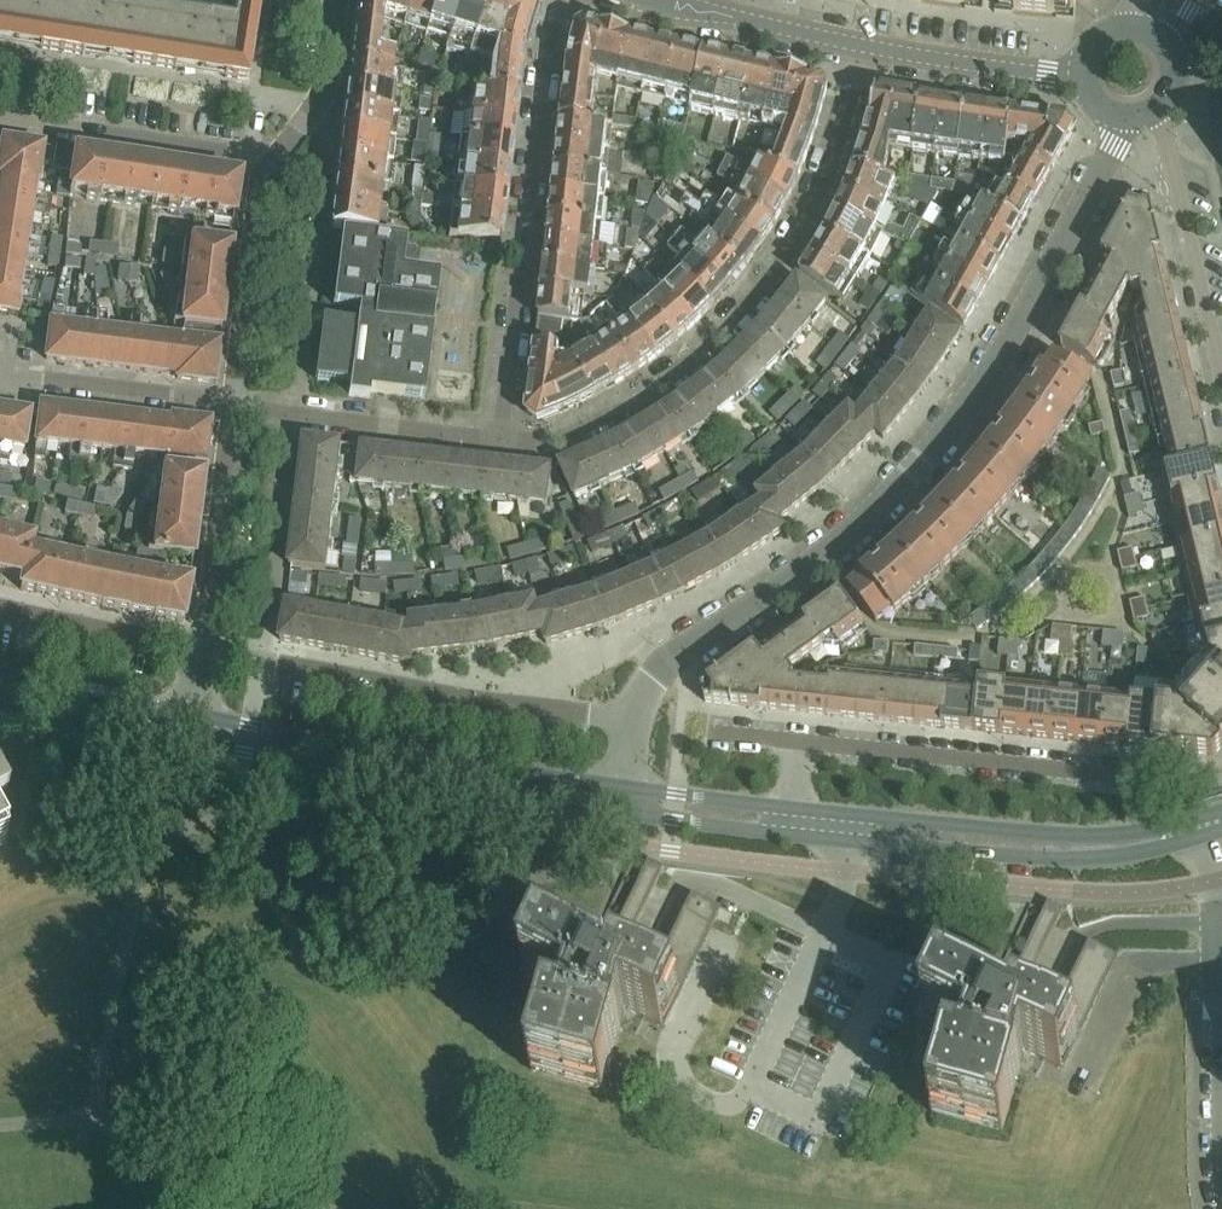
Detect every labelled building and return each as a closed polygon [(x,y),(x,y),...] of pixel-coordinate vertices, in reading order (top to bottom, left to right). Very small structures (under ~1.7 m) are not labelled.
[(132,64),(176,71),(224,78),(247,82),(260,0),(229,0),(226,14),(137,0),(0,0),(0,43),(40,50),(83,56),(132,64)] [(355,33),(383,36),(384,20),(391,0),(359,0),(355,33)] [(405,27),(414,0),(391,0),(384,20),(405,27)] [(405,27),(428,34),(439,0),(414,0),(405,27)] [(428,34),(452,42),(464,0),(439,0),(428,34)] [(472,58),(489,0),(464,0),(452,42),(449,50),(472,58)] [(495,65),(511,5),(495,0),(489,0),(472,58),(495,65)] [(945,3),(966,6),(966,10),(982,12),(984,0),(945,0),(945,3)] [(1037,0),(987,0),(998,1),(996,14),(1014,15),(1014,12),(1035,14),(1037,0)] [(1035,14),(1057,15),(1057,19),(1075,20),(1077,0),(1037,0),(1035,14)] [(490,93),(517,96),(524,47),(532,18),(528,9),(527,9),(511,5),(495,65),(490,93)] [(308,31),(314,32),(315,18),(302,17),(301,31),(302,31),(308,31)] [(563,122),(614,129),(636,131),(638,121),(616,118),(620,91),(632,38),(586,26),(579,29),(571,57),(568,79),(563,122)] [(355,33),(351,66),(394,72),(396,57),(380,55),(383,36),(355,33)] [(632,38),(620,91),(644,97),(656,44),(632,38)] [(644,97),(668,103),(682,50),(656,44),(644,97)] [(668,103),(692,108),(705,55),(682,50),(668,103)] [(419,65),(440,71),(443,60),(422,53),(419,65)] [(692,110),(716,116),(729,61),(705,55),(692,108),(692,110)] [(716,116),(742,122),(756,67),(729,61),(716,116)] [(348,88),(403,95),(405,82),(393,80),(394,72),(351,66),(348,88)] [(779,72),(756,67),(742,122),(765,127),(779,72)] [(765,127),(788,133),(802,76),(779,72),(765,127)] [(774,168),(799,180),(809,155),(828,88),(824,81),(808,78),(802,76),(788,133),(774,168)] [(348,88),(345,112),(401,119),(403,95),(348,88)] [(464,114),(514,120),(517,96),(490,93),(467,90),(464,114)] [(891,148),(898,95),(883,92),(876,98),(872,117),(864,143),(856,167),(886,179),(888,162),(891,148)] [(898,95),(891,148),(915,152),(923,99),(898,95)] [(923,99),(915,152),(938,156),(946,103),(944,103),(923,99)] [(968,106),(946,103),(938,156),(960,159),(968,106)] [(960,159),(983,163),(990,110),(968,106),(960,159)] [(990,110),(983,163),(1007,167),(1011,143),(1014,113),(990,110)] [(342,135),(398,142),(401,119),(345,112),(342,135)] [(1011,143),(1034,146),(1039,138),(1044,138),(1050,136),(1053,118),(1014,113),(1011,143)] [(464,114),(461,139),(511,145),(514,120),(464,114)] [(1039,138),(1034,146),(1030,153),(1055,167),(1075,129),(1071,121),(1053,118),(1050,136),(1044,138),(1039,138)] [(614,129),(563,122),(560,146),(611,153),(614,129)] [(418,123),(416,143),(427,144),(429,124),(418,123)] [(342,135),(340,158),(395,165),(398,142),(342,135)] [(458,163),(508,170),(511,145),(461,139),(458,163)] [(38,184),(44,147),(2,141),(0,157),(0,178),(1,178),(38,184)] [(413,145),(411,165),(425,166),(427,147),(413,145)] [(673,163),(684,169),(693,152),(681,145),(673,163)] [(557,170),(608,177),(611,153),(560,146),(557,170)] [(86,200),(99,202),(106,157),(56,149),(53,172),(73,175),(70,193),(87,195),(86,200)] [(1010,189),(1035,203),(1055,167),(1030,153),(1010,189)] [(99,202),(125,206),(132,161),(106,157),(99,202)] [(729,159),(724,169),(787,203),(799,180),(774,168),(752,157),(746,168),(729,159)] [(340,158),(337,182),(392,189),(395,165),(340,158)] [(159,165),(132,161),(125,206),(135,207),(136,202),(152,205),(159,165)] [(455,187),(505,194),(508,170),(458,163),(455,187)] [(159,165),(152,205),(169,207),(168,213),(180,215),(187,169),(159,165)] [(847,190),(894,210),(904,186),(886,179),(856,167),(847,190)] [(180,215),(206,219),(213,173),(187,169),(180,215)] [(731,198),(775,225),(787,203),(724,169),(719,178),(736,187),(731,198)] [(554,194),(605,201),(608,177),(557,170),(554,194)] [(414,171),(412,191),(423,192),(425,172),(414,171)] [(213,173),(206,219),(216,220),(217,215),(234,218),(240,177),(213,173)] [(910,187),(924,189),(932,190),(934,181),(911,177),(910,184),(910,187)] [(0,182),(0,200),(46,207),(48,198),(36,196),(38,184),(1,178),(0,182)] [(932,190),(941,192),(956,194),(957,184),(934,181),(932,190)] [(392,189),(337,182),(334,206),(389,212),(392,189)] [(957,184),(956,194),(973,196),(974,187),(957,184)] [(637,204),(651,206),(654,187),(640,185),(637,204)] [(452,212),(502,219),(505,194),(455,187),(452,212)] [(1000,188),(991,206),(1023,225),(1035,203),(1010,189),(1008,192),(1000,188)] [(941,192),(932,190),(924,189),(917,202),(931,209),(941,192)] [(837,212),(883,234),(910,247),(924,223),(910,217),(904,232),(892,227),(891,229),(887,227),(894,210),(847,190),(847,191),(837,212)] [(702,193),(696,201),(761,246),(775,225),(731,198),(724,208),(702,193)] [(605,201),(554,194),(551,218),(603,225),(605,201)] [(706,236),(746,267),(761,246),(696,201),(688,196),(682,205),(696,214),(712,226),(706,236)] [(1133,326),(1167,472),(1212,461),(1149,200),(1134,198),(1102,255),(1108,259),(1060,347),(1100,369),(1110,352),(1103,348),(1108,339),(1102,336),(1127,288),(1131,289),(1134,290),(1137,290),(1140,289),(1148,322),(1133,326)] [(31,226),(33,214),(45,216),(46,207),(0,200),(0,222),(31,226)] [(965,206),(959,217),(1011,246),(1023,225),(991,206),(986,203),(980,214),(965,206)] [(389,212),(334,206),(331,229),(386,236),(389,212)] [(502,219),(452,212),(449,238),(499,244),(502,219)] [(633,228),(643,230),(647,214),(634,212),(633,228)] [(837,212),(828,234),(872,258),(883,234),(837,212)] [(969,234),(963,245),(1000,266),(1011,246),(959,217),(954,225),(969,234)] [(603,225),(551,218),(549,243),(600,249),(603,225)] [(39,251),(41,241),(29,239),(31,226),(0,222),(0,244),(39,251)] [(174,240),(186,241),(187,231),(175,230),(174,240)] [(187,231),(186,241),(202,243),(203,233),(187,231)] [(683,232),(676,240),(730,288),(746,267),(706,236),(698,244),(683,232)] [(348,397),(369,400),(370,394),(424,400),(433,329),(429,328),(432,312),(435,313),(440,275),(416,272),(418,263),(417,260),(416,257),(414,255),(411,255),(405,254),(406,242),(342,234),(333,306),(359,310),(357,325),(323,320),(322,325),(315,377),(316,377),(315,381),(350,385),(348,397)] [(828,234),(815,254),(858,280),(872,258),(828,234)] [(49,254),(59,255),(61,240),(51,239),(49,254)] [(676,271),(713,307),(730,288),(676,240),(669,248),(684,261),(676,271)] [(182,272),(228,277),(231,248),(191,243),(189,260),(183,259),(182,272)] [(546,266),(597,272),(605,273),(608,250),(600,249),(549,243),(546,266)] [(24,270),(26,258),(38,260),(39,251),(0,244),(0,266),(24,270)] [(88,253),(103,255),(104,245),(89,244),(88,253)] [(104,245),(103,255),(117,256),(118,246),(104,245)] [(936,258),(988,287),(1000,266),(963,245),(957,255),(942,247),(936,258)] [(65,256),(81,257),(82,248),(67,246),(65,256)] [(164,266),(173,267),(174,253),(165,252),(164,266)] [(59,255),(49,254),(47,267),(58,269),(59,255)] [(858,280),(815,254),(801,277),(845,303),(854,288),(866,296),(860,306),(870,312),(882,295),(858,280)] [(946,276),(940,287),(978,307),(988,287),(936,258),(931,267),(946,276)] [(65,269),(80,271),(81,262),(66,260),(65,269)] [(84,277),(93,278),(95,270),(95,264),(86,262),(84,277)] [(32,294),(33,284),(22,283),(24,270),(0,266),(0,289),(32,294)] [(543,290),(585,295),(616,299),(619,292),(595,289),(597,272),(546,266),(543,290)] [(118,282),(127,283),(129,268),(119,267),(118,282)] [(95,270),(93,278),(95,298),(110,295),(105,268),(95,270)] [(129,268),(127,283),(138,284),(139,269),(129,268)] [(713,307),(676,271),(661,286),(660,287),(695,324),(713,307)] [(182,272),(179,296),(225,302),(228,277),(182,272)] [(161,277),(167,290),(176,286),(170,273),(161,277)] [(41,292),(51,294),(53,283),(44,280),(41,292)] [(779,305),(809,329),(829,303),(799,280),(779,305)] [(978,307),(940,287),(935,296),(920,286),(914,296),(966,329),(978,307)] [(660,287),(643,301),(676,341),(695,325),(695,324),(660,287)] [(0,289),(0,312),(16,314),(19,301),(30,303),(32,294),(0,289)] [(543,290),(540,319),(564,322),(582,324),(585,295),(543,290)] [(51,294),(41,292),(39,301),(48,304),(51,294)] [(180,326),(183,327),(221,331),(225,302),(179,296),(177,309),(182,309),(180,326)] [(608,328),(637,371),(658,357),(626,315),(615,301),(609,306),(619,321),(608,328)] [(626,315),(658,357),(676,341),(643,301),(626,315)] [(767,319),(759,328),(788,353),(809,329),(779,305),(767,320),(767,319)] [(46,361),(69,363),(73,326),(61,325),(62,314),(52,313),(46,361)] [(859,417),(876,435),(884,441),(906,415),(918,399),(919,400),(934,379),(933,379),(962,335),(961,334),(962,333),(934,315),(899,367),(859,417)] [(69,363),(90,366),(96,318),(87,317),(85,328),(73,326),(69,363)] [(90,366),(112,369),(116,332),(105,330),(106,319),(96,318),(90,366)] [(564,322),(540,319),(528,410),(543,421),(566,412),(557,393),(562,351),(561,350),(564,322)] [(862,332),(878,342),(885,331),(869,321),(862,332)] [(116,332),(112,369),(133,371),(139,323),(130,322),(129,333),(116,332)] [(133,371),(157,374),(161,337),(148,336),(149,324),(139,323),(133,371)] [(161,337),(157,374),(177,377),(182,340),(183,327),(180,326),(175,326),(173,339),(161,337)] [(637,371),(608,328),(591,339),(617,384),(637,371)] [(738,350),(765,376),(788,353),(759,328),(750,338),(738,350)] [(833,344),(842,351),(850,341),(840,334),(833,344)] [(570,351),(595,398),(617,384),(591,339),(590,340),(570,351)] [(182,340),(177,377),(177,380),(215,385),(215,381),(214,381),(215,375),(216,376),(219,344),(182,340)] [(842,351),(833,344),(818,365),(827,372),(842,351)] [(836,366),(845,373),(861,352),(851,346),(836,366)] [(716,371),(742,399),(765,376),(738,350),(726,362),(716,371)] [(570,351),(562,351),(557,393),(566,412),(595,398),(570,351)] [(850,590),(877,624),(893,613),(896,616),(924,591),(938,578),(968,548),(990,524),(1010,501),(1030,477),(1048,455),(1063,433),(1078,410),(1087,398),(1083,395),(1093,379),(1055,356),(1045,372),(1044,371),(1032,391),(1021,406),(1003,431),(997,439),(986,453),(959,485),(938,508),(918,528),(895,550),(881,562),(864,577),(864,578),(850,590)] [(707,380),(693,390),(716,419),(742,399),(716,371),(706,380),(707,380)] [(1112,375),(1115,390),(1125,387),(1122,373),(1112,375)] [(821,385),(830,392),(839,381),(829,374),(821,385)] [(830,392),(821,385),(813,395),(822,402),(830,392)] [(784,400),(792,409),(805,396),(797,387),(784,400)] [(716,419),(693,390),(679,401),(678,401),(668,408),(690,439),(716,419)] [(792,409),(784,400),(770,415),(778,423),(792,409)] [(786,421),(794,429),(813,411),(805,403),(786,421)] [(58,447),(63,409),(41,407),(35,455),(45,456),(47,445),(58,447)] [(643,425),(662,456),(690,439),(668,408),(658,415),(658,416),(643,425)] [(86,412),(63,409),(58,447),(71,448),(70,459),(80,460),(86,412)] [(1,459),(9,411),(0,410),(0,459),(1,459)] [(9,411),(1,459),(9,460),(11,449),(24,451),(30,414),(9,411)] [(876,435),(859,417),(851,411),(807,456),(760,496),(765,502),(779,524),(792,514),(793,514),(801,507),(821,491),(840,474),(840,473),(857,454),(865,447),(876,435)] [(107,414),(86,412),(80,460),(89,461),(90,450),(102,451),(107,414)] [(1121,415),(1125,429),(1134,427),(1131,413),(1121,415)] [(114,465),(123,466),(129,417),(107,414),(102,451),(115,453),(114,465)] [(146,457),(151,420),(129,417),(123,466),(132,467),(134,455),(146,457)] [(172,422),(168,459),(205,463),(209,423),(172,419),(172,422)] [(151,420),(146,457),(158,458),(157,471),(164,472),(167,472),(168,459),(172,422),(151,420)] [(628,434),(617,439),(634,472),(659,459),(662,456),(643,425),(628,434)] [(1091,428),(1093,437),(1107,434),(1105,425),(1091,428)] [(1125,429),(1128,443),(1138,441),(1134,427),(1125,429)] [(733,445),(740,454),(756,442),(749,433),(733,445)] [(753,450),(761,459),(781,442),(773,433),(753,450)] [(590,453),(605,487),(614,483),(634,472),(617,439),(605,445),(606,446),(590,453)] [(302,467),(338,471),(341,445),(305,441),(302,467)] [(1138,441),(1128,443),(1131,458),(1141,455),(1138,441)] [(740,454),(733,445),(718,457),(725,466),(740,454)] [(385,489),(390,489),(394,452),(363,448),(359,485),(385,488),(385,489)] [(425,455),(394,452),(390,489),(397,490),(421,492),(425,455)] [(605,487),(590,453),(560,466),(575,499),(605,487)] [(421,492),(452,496),(457,459),(425,455),(421,492)] [(723,473),(730,483),(751,466),(744,457),(723,473)] [(452,496),(483,500),(488,463),(457,459),(452,496)] [(1212,461),(1167,472),(1159,474),(1165,500),(1218,487),(1212,461)] [(510,504),(514,505),(519,467),(488,463),(483,500),(510,503),(510,504)] [(299,491),(298,498),(334,502),(337,483),(338,483),(340,472),(338,471),(302,467),(299,491)] [(519,467),(514,505),(521,506),(522,505),(547,508),(551,471),(519,467)] [(155,497),(200,503),(204,477),(167,472),(164,472),(162,489),(156,488),(155,497)] [(970,620),(978,632),(994,621),(1009,610),(1023,598),(1037,585),(1050,571),(1062,557),(1073,542),(1084,527),(1094,511),(1104,495),(1112,478),(1099,472),(1090,489),(1081,505),(1071,521),(1060,536),(1050,548),(1041,559),(1028,573),(1015,585),(1000,598),(986,609),(970,620)] [(677,483),(683,493),(699,483),(693,473),(677,483)] [(11,485),(12,476),(0,474),(0,483),(11,485)] [(691,493),(697,503),(720,489),(714,480),(691,493)] [(34,491),(49,494),(51,484),(36,481),(34,491)] [(683,493),(677,483),(660,493),(666,503),(683,493)] [(54,496),(68,498),(70,489),(56,486),(54,496)] [(93,505),(101,507),(105,492),(97,487),(93,505)] [(1165,500),(1171,525),(1221,512),(1221,505),(1218,487),(1165,500)] [(70,489),(68,498),(81,501),(83,491),(70,489)] [(4,491),(2,501),(17,503),(19,494),(4,491)] [(105,492),(101,507),(111,509),(120,495),(105,492)] [(1141,495),(1125,499),(1128,509),(1143,505),(1141,495)] [(152,524),(197,530),(200,503),(155,497),(152,524)] [(294,529),(331,533),(334,502),(298,498),(296,516),(294,529)] [(129,514),(137,519),(146,507),(139,501),(129,514)] [(657,512),(662,523),(684,512),(678,501),(657,512)] [(540,624),(544,637),(547,646),(598,630),(599,630),(622,622),(622,621),(660,605),(660,606),(683,595),(683,594),(719,575),(740,563),(740,562),(761,547),(761,548),(770,543),(770,542),(785,532),(779,524),(765,502),(714,537),(657,568),(600,591),(541,610),(545,622),(540,624)] [(560,507),(574,542),(585,537),(571,502),(560,507)] [(65,514),(82,518),(84,508),(67,505),(65,514)] [(614,514),(619,525),(640,516),(636,505),(614,514)] [(1143,505),(1128,509),(1130,519),(1146,515),(1143,505)] [(84,508),(82,518),(93,520),(95,511),(84,508)] [(662,523),(657,512),(644,519),(649,530),(662,523)] [(1171,525),(1177,550),(1221,539),(1221,512),(1171,525)] [(619,525),(614,514),(600,520),(605,532),(619,525)] [(125,532),(134,534),(137,519),(127,517),(125,532)] [(347,546),(359,547),(362,521),(350,520),(347,546)] [(197,530),(152,524),(150,537),(156,537),(154,554),(193,559),(197,530)] [(611,534),(615,544),(628,539),(623,528),(611,534)] [(8,531),(0,529),(0,562),(8,531)] [(331,533),(294,529),(290,566),(326,570),(330,544),(331,545),(332,534),(331,533)] [(23,581),(30,552),(31,553),(34,543),(18,539),(19,534),(8,531),(0,562),(0,575),(23,581)] [(615,544),(611,534),(589,543),(593,554),(615,544)] [(1177,550),(1183,574),(1221,565),(1221,539),(1177,550)] [(526,546),(529,557),(549,551),(546,540),(526,546)] [(529,557),(526,546),(508,551),(512,562),(529,557)] [(548,556),(552,567),(576,559),(573,548),(548,556)] [(30,552),(23,581),(21,591),(49,597),(58,553),(47,550),(46,556),(31,553),(30,552)] [(1121,563),(1136,560),(1134,550),(1118,553),(1121,563)] [(135,563),(164,566),(165,556),(136,552),(135,563)] [(84,558),(58,553),(49,597),(74,602),(84,558)] [(458,560),(460,571),(485,567),(483,555),(458,560)] [(74,602),(103,608),(110,569),(94,566),(96,561),(84,558),(74,602)] [(344,573),(355,575),(357,562),(345,560),(344,573)] [(460,571),(458,560),(444,562),(446,574),(460,571)] [(526,563),(529,574),(540,570),(538,560),(526,563)] [(1123,573),(1139,570),(1136,560),(1121,563),(1123,573)] [(529,574),(526,563),(512,567),(517,583),(530,580),(529,574)] [(1183,574),(1189,599),(1221,591),(1221,565),(1183,574)] [(376,578),(394,578),(394,566),(376,566),(376,578)] [(394,566),(394,578),(415,578),(415,566),(394,566)] [(110,569),(103,608),(130,614),(138,569),(126,567),(125,572),(110,569)] [(475,573),(477,585),(503,580),(501,568),(475,573)] [(130,614),(155,618),(163,574),(138,569),(130,614)] [(293,584),(307,586),(308,575),(294,573),(293,584)] [(163,574),(155,618),(184,624),(190,585),(174,581),(175,576),(163,574)] [(319,588),(345,591),(347,579),(320,576),(319,588)] [(432,580),(433,591),(460,588),(458,576),(432,580)] [(360,593),(386,596),(388,584),(362,581),(360,593)] [(407,583),(409,594),(422,593),(421,582),(407,583)] [(409,594),(407,583),(394,584),(395,596),(409,594)] [(1189,599),(1195,624),(1221,618),(1221,591),(1189,599)] [(707,704),(973,732),(978,686),(830,671),(828,686),(795,683),(795,680),(794,677),(793,674),(791,670),(835,640),(838,644),(847,638),(852,645),(869,633),(841,595),(759,654),(755,649),(702,687),(707,704)] [(1133,613),(1148,609),(1146,599),(1130,603),(1133,613)] [(414,630),(413,657),(466,651),(466,652),(492,648),(492,647),(544,637),(540,624),(545,622),(541,610),(538,601),(476,613),(413,620),(414,630)] [(413,657),(414,630),(287,606),(281,642),(296,645),(306,647),(307,647),(330,651),(330,652),(356,657),(356,656),(412,666),(413,657)] [(1135,623),(1151,620),(1148,609),(1133,613),(1135,623)] [(1195,624),(1201,648),(1201,649),(1221,644),(1221,618),(1195,624)] [(1064,628),(1053,627),(1052,643),(1062,644),(1064,628)] [(1074,629),(1064,628),(1062,644),(1072,645),(1074,629)] [(1154,644),(1169,640),(1167,631),(1151,634),(1154,644)] [(1115,633),(1104,632),(1102,648),(1113,649),(1115,633)] [(1125,635),(1115,633),(1113,649),(1123,650),(1125,635)] [(1011,641),(1000,640),(999,656),(1009,657),(1011,641)] [(1021,642),(1011,641),(1009,657),(1019,658),(1021,642)] [(875,653),(889,654),(890,644),(876,643),(875,653)] [(1201,649),(1201,648),(1198,649),(1203,672),(1200,674),(1198,675),(1193,679),(1190,682),(1188,685),(1186,688),(1184,692),(1183,696),(1159,693),(1158,696),(1153,750),(1215,757),(1221,749),(1221,644),(1201,649)] [(915,657),(959,662),(960,652),(916,647),(915,657)] [(971,663),(981,663),(982,649),(972,648),(971,663)] [(1138,649),(1137,665),(1147,666),(1148,650),(1138,649)] [(1000,734),(1006,680),(980,677),(974,731),(1000,734)] [(1026,737),(1031,683),(1006,680),(1000,734),(1026,737)] [(1051,740),(1057,685),(1031,683),(1026,737),(1051,740)] [(1077,742),(1082,688),(1057,685),(1051,740),(1077,742)] [(1102,745),(1108,691),(1082,688),(1077,742),(1102,745)] [(1128,748),(1133,694),(1108,691),(1102,745),(1128,748)] [(1153,750),(1158,696),(1133,694),(1128,748),(1153,750)] [(0,797),(0,831),(10,826),(11,826),(32,815),(31,813),(29,814),(17,793),(0,797)] [(524,973),(526,974),(527,973),(573,995),(568,1013),(549,1008),(531,1072),(534,1073),(534,1074),(601,1093),(601,1092),(603,1093),(621,1029),(620,1028),(625,1011),(662,1029),(663,1027),(665,1028),(721,911),(693,898),(654,980),(619,963),(665,869),(650,862),(600,964),(576,953),(541,936),(524,973)] [(1052,1021),(1017,1004),(1060,910),(1054,907),(1047,904),(1000,1006),(985,999),(941,978),(924,1015),(926,1016),(927,1015),(973,1036),(968,1056),(948,1050),(931,1114),(933,1115),(933,1116),(1001,1135),(1001,1134),(1003,1134),(1021,1070),(1020,1070),(1025,1053),(1061,1070),(1062,1068),(1064,1069),(1118,958),(1090,944),(1052,1021)]
